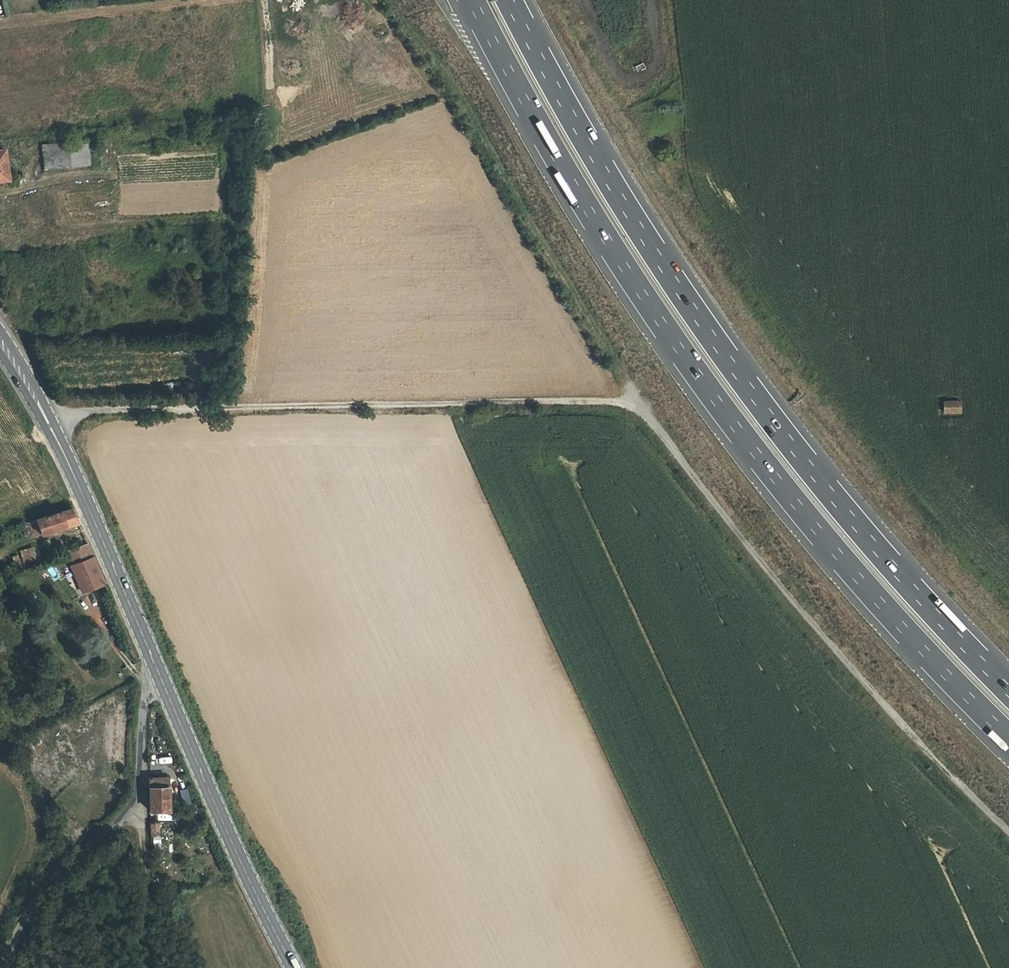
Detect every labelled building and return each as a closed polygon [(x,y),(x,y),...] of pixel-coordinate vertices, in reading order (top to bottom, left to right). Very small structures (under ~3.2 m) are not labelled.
[(87,140),(41,145),(44,170),(89,165),(87,140)] [(945,402),(945,413),(961,413),(961,401),(945,402)] [(40,532),(77,519),(72,505),(21,522),(26,534),(40,529),(40,532)] [(74,572),(81,589),(104,580),(87,540),(70,546),(76,560),(74,561),(78,570),(74,572)] [(34,654),(23,659),(28,667),(38,662),(34,654)] [(30,743),(20,749),(27,760),(37,754),(30,743)] [(149,814),(168,812),(166,779),(147,781),(149,809),(149,814)] [(150,826),(151,839),(159,839),(158,826),(150,826)]
